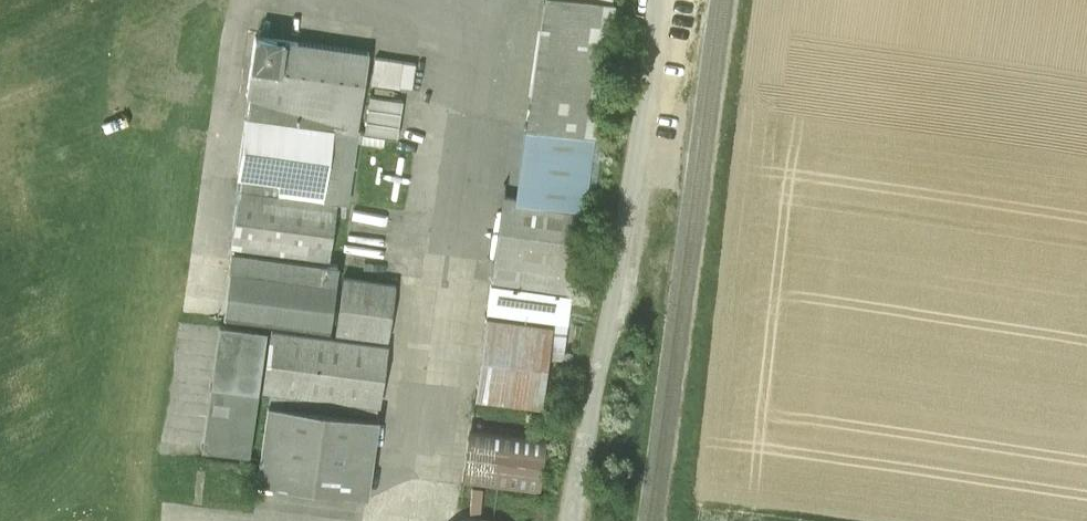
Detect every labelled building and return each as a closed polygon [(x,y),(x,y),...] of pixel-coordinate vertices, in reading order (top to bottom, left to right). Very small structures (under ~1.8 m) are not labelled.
[(526,125),(594,135),(613,1),(607,0),(544,0),(526,125)] [(369,52),(255,36),(246,94),(251,96),(357,129),(369,52)] [(402,61),(375,58),(371,83),(398,87),(402,61)] [(415,63),(402,61),(398,87),(411,89),(415,63)] [(402,98),(368,93),(362,141),(382,143),(384,133),(397,135),(402,98)] [(247,120),(357,134),(357,129),(251,96),(247,120)] [(247,120),(246,119),(238,174),(240,175),(349,189),(357,134),(247,120)] [(585,188),(594,188),(601,136),(594,135),(526,125),(525,125),(517,178),(518,179),(585,188)] [(349,189),(240,175),(231,246),(328,259),(336,202),(347,204),(349,189)] [(515,198),(582,207),(580,220),(588,221),(594,188),(585,188),(518,179),(515,198)] [(502,196),(491,281),(571,293),(580,220),(582,207),(515,198),(502,196)] [(337,264),(232,250),(224,317),(329,332),(336,284),(334,284),(337,264)] [(395,284),(343,277),(335,332),(388,339),(395,284)] [(491,284),(487,310),(567,322),(570,296),(491,284)] [(486,313),(475,401),(531,408),(541,410),(553,322),(486,313)] [(266,329),(219,323),(202,448),(248,454),(266,329)] [(379,404),(387,345),(271,330),(263,389),(269,390),(377,404),(379,404)] [(269,390),(268,403),(376,417),(377,404),(269,390)] [(367,497),(377,417),(376,417),(268,403),(257,482),(367,497)] [(528,427),(470,420),(463,484),(497,488),(539,493),(547,430),(528,427)] [(482,488),(472,487),(469,514),(480,515),(482,488)]
